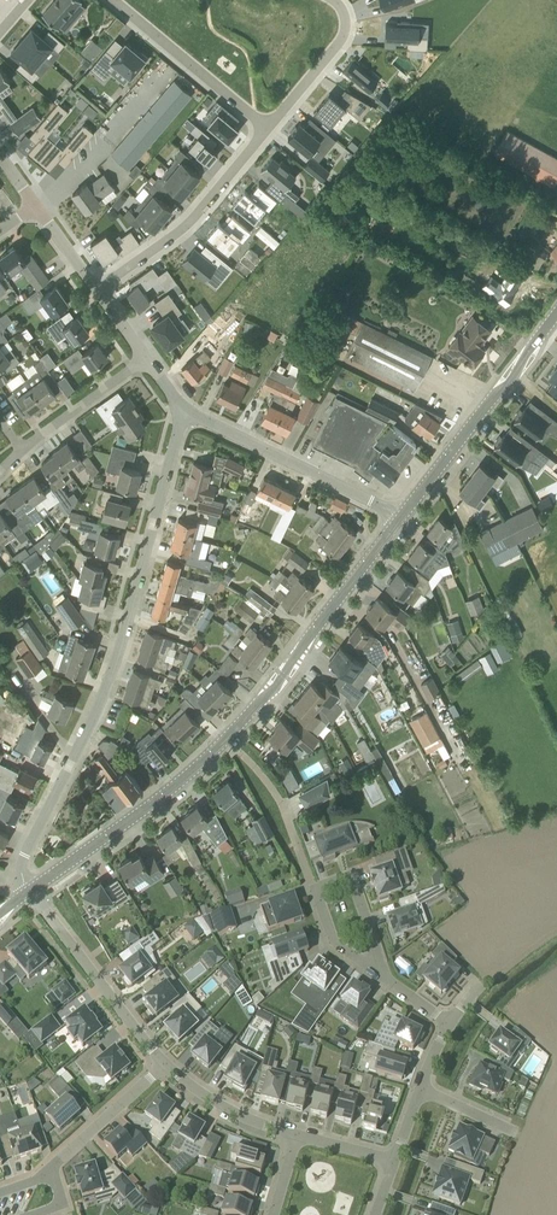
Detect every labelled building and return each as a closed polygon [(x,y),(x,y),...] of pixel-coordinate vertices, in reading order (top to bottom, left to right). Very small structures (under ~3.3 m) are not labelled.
[(42,15),(58,28),(59,27),(65,31),(75,19),(70,14),(81,1),(80,0),(55,0),(42,15)] [(380,11),(389,8),(390,12),(401,9),(400,7),(409,4),(407,0),(376,0),(380,11)] [(104,29),(113,36),(124,22),(114,15),(104,29)] [(386,24),(385,37),(396,38),(395,40),(406,41),(406,49),(426,50),(427,37),(417,36),(418,26),(409,25),(409,22),(396,21),(396,24),(385,24),(386,24)] [(32,27),(22,39),(43,58),(47,53),(52,47),(53,47),(58,52),(59,51),(62,48),(65,44),(49,30),(43,37),(32,27)] [(41,60),(43,58),(22,39),(21,40),(11,52),(22,61),(17,68),(33,82),(36,77),(39,75),(39,74),(33,69),(41,60)] [(92,61),(103,48),(92,39),(81,52),(92,61)] [(140,51),(139,51),(138,53),(132,48),(126,42),(123,46),(114,57),(107,51),(106,50),(90,69),(104,80),(110,72),(117,65),(130,77),(132,75),(137,69),(139,71),(143,65),(149,59),(140,51)] [(398,80),(413,61),(397,49),(382,68),(398,80)] [(343,71),(369,93),(376,84),(378,82),(352,60),(343,71)] [(10,81),(0,67),(0,88),(10,81)] [(192,96),(173,81),(111,154),(129,169),(192,96)] [(314,112),(330,125),(345,107),(360,119),(372,105),(347,91),(339,101),(337,99),(329,93),(314,112)] [(383,91),(376,99),(385,106),(392,98),(383,91)] [(8,110),(0,99),(0,116),(8,110)] [(28,152),(39,162),(54,144),(46,138),(71,109),(60,100),(30,136),(37,142),(28,152)] [(229,111),(217,101),(208,112),(214,118),(208,125),(225,138),(224,139),(229,143),(235,136),(234,135),(238,129),(224,117),(229,111)] [(33,106),(10,123),(19,135),(42,118),(33,106)] [(61,151),(54,144),(39,162),(50,171),(59,160),(66,166),(96,130),(86,121),(61,151)] [(319,128),(313,136),(304,128),(299,124),(295,128),(294,127),(289,133),(290,134),(287,139),(307,156),(307,155),(315,146),(324,154),(335,141),(319,128)] [(192,132),(199,138),(190,148),(192,150),(191,151),(197,156),(198,155),(211,165),(219,155),(214,151),(215,150),(214,149),(218,143),(197,126),(192,132)] [(556,180),(556,158),(507,131),(494,154),(554,186),(556,180)] [(177,158),(169,168),(193,188),(198,181),(197,179),(200,176),(187,165),(192,159),(181,150),(175,156),(177,158)] [(305,213),(293,204),(295,201),(300,196),(288,186),(296,177),(288,170),(290,168),(281,161),(280,163),(272,157),(261,170),(273,179),(266,188),(301,218),(307,211),(306,211),(307,211),(305,213)] [(311,158),(303,168),(321,183),(329,173),(317,163),(311,158)] [(136,164),(130,171),(136,175),(142,169),(136,164)] [(403,175),(405,171),(399,167),(390,183),(402,189),(408,178),(403,175)] [(187,194),(193,188),(169,168),(161,178),(158,176),(153,183),(165,193),(170,187),(182,197),(185,193),(187,194)] [(88,186),(87,183),(73,194),(86,211),(99,201),(98,200),(115,188),(105,174),(88,186)] [(160,199),(165,193),(153,183),(147,190),(149,191),(141,201),(165,221),(170,214),(169,213),(172,209),(160,199)] [(269,211),(277,201),(258,184),(250,194),(245,190),(233,204),(254,222),(266,209),(269,211)] [(159,228),(165,221),(141,201),(133,211),(130,209),(124,215),(137,226),(142,220),(154,230),(158,227),(159,228)] [(206,236),(228,254),(240,240),(243,243),(251,232),(232,216),(224,226),(218,221),(206,236)] [(280,238),(261,223),(256,230),(274,245),(280,238)] [(523,224),(517,235),(524,240),(531,229),(523,224)] [(101,261),(102,260),(104,262),(110,258),(113,262),(140,243),(131,230),(121,237),(124,240),(115,246),(111,240),(106,233),(91,244),(102,259),(101,260),(101,261)] [(530,245),(522,259),(528,262),(534,252),(536,249),(530,245)] [(46,276),(30,254),(24,259),(15,246),(0,257),(0,258),(11,273),(21,266),(38,290),(39,288),(50,281),(46,276)] [(192,269),(191,270),(194,272),(195,271),(204,278),(211,270),(223,279),(233,267),(209,248),(203,255),(199,252),(194,247),(183,261),(192,269)] [(237,267),(248,276),(262,260),(251,250),(237,267)] [(132,288),(129,290),(127,291),(133,300),(131,302),(136,309),(138,307),(140,309),(150,301),(143,291),(159,280),(166,290),(177,282),(167,269),(159,275),(153,267),(129,284),(132,288)] [(495,278),(486,289),(507,305),(516,294),(515,293),(523,282),(511,273),(503,284),(495,278)] [(38,290),(28,297),(20,302),(29,314),(37,309),(45,303),(53,314),(55,312),(69,303),(56,286),(44,295),(39,288),(38,290)] [(182,320),(178,314),(182,311),(169,292),(155,302),(165,316),(153,324),(157,329),(161,336),(159,338),(165,347),(183,334),(176,324),(182,320)] [(224,307),(208,325),(217,333),(233,315),(224,307)] [(351,332),(357,320),(339,311),(333,324),(351,332)] [(8,340),(4,333),(4,327),(13,321),(6,312),(0,317),(0,346),(8,340)] [(65,349),(69,355),(78,348),(74,342),(89,332),(78,316),(65,326),(59,318),(47,327),(58,342),(68,335),(74,343),(65,349)] [(460,331),(448,347),(473,365),(484,350),(479,346),(491,330),(473,317),(461,332),(460,331)] [(251,333),(253,323),(246,321),(244,331),(251,333)] [(362,322),(347,355),(415,389),(431,356),(362,322)] [(203,351),(193,360),(182,369),(192,381),(197,378),(200,381),(207,375),(204,372),(208,368),(204,363),(210,358),(212,361),(220,354),(203,334),(194,341),(203,351)] [(63,359),(68,366),(72,371),(87,361),(92,368),(107,357),(97,343),(83,354),(79,348),(78,348),(69,355),(63,359)] [(3,365),(7,371),(20,362),(11,349),(5,354),(0,347),(0,367),(3,365)] [(298,348),(297,350),(296,354),(298,360),(304,363),(308,353),(298,348)] [(56,363),(52,357),(43,363),(47,368),(48,369),(56,363)] [(225,358),(218,371),(227,376),(234,363),(225,358)] [(48,369),(47,368),(43,363),(41,360),(34,365),(38,370),(25,379),(43,403),(56,394),(51,387),(57,383),(48,369)] [(549,376),(553,379),(548,386),(556,392),(556,365),(549,376)] [(236,366),(231,376),(246,383),(251,373),(236,366)] [(20,373),(6,380),(10,387),(24,380),(20,373)] [(262,421),(274,426),(293,388),(285,384),(286,383),(268,375),(262,386),(275,392),(274,394),(273,394),(269,402),(270,403),(262,421)] [(14,391),(8,396),(23,417),(43,403),(25,379),(12,389),(14,391)] [(229,386),(224,384),(217,399),(235,408),(245,387),(232,380),(229,386)] [(293,388),(274,426),(286,432),(295,415),(290,413),(296,402),(300,391),(304,384),(304,383),(297,380),(296,380),(297,381),(293,388)] [(69,383),(65,389),(71,393),(75,386),(69,383)] [(307,395),(296,417),(308,423),(319,401),(307,395)] [(416,443),(405,434),(388,421),(336,396),(312,445),(354,465),(353,466),(354,467),(355,466),(364,473),(369,466),(389,482),(412,451),(410,450),(412,447),(415,447),(415,444),(416,443)] [(129,397),(113,409),(105,414),(115,428),(139,410),(129,397)] [(398,412),(371,398),(367,408),(393,422),(398,412)] [(416,403),(405,417),(405,420),(421,432),(422,430),(429,436),(440,423),(438,421),(442,416),(416,403)] [(537,438),(543,430),(556,437),(556,421),(541,408),(535,416),(532,416),(532,414),(524,408),(522,411),(520,409),(514,416),(516,418),(514,420),(537,438)] [(119,434),(123,431),(129,439),(145,427),(140,419),(143,416),(139,410),(115,428),(119,434)] [(84,450),(92,445),(81,429),(73,435),(84,450)] [(494,447),(517,464),(523,456),(542,465),(549,457),(520,434),(515,442),(512,442),(512,440),(504,434),(502,437),(500,435),(494,442),(496,444),(494,447)] [(81,460),(79,457),(68,441),(54,451),(55,454),(65,468),(73,462),(79,471),(85,466),(93,477),(98,469),(88,455),(81,460)] [(113,444),(111,453),(116,455),(126,458),(134,460),(136,451),(113,444)] [(116,455),(111,453),(106,470),(120,474),(117,486),(136,491),(141,472),(124,467),(126,458),(116,455)] [(66,510),(67,510),(71,506),(65,498),(68,496),(61,486),(66,482),(60,474),(67,470),(65,468),(55,454),(42,463),(55,482),(49,486),(59,499),(66,510)] [(228,458),(223,467),(239,475),(244,466),(228,458)] [(219,486),(220,482),(224,470),(194,462),(190,478),(216,485),(219,486)] [(469,477),(484,489),(490,482),(497,487),(504,478),(496,473),(494,475),(480,464),(469,477)] [(47,484),(42,487),(34,476),(21,486),(40,513),(43,517),(51,511),(48,507),(56,502),(67,517),(69,513),(67,510),(66,510),(59,499),(49,486),(47,484)] [(102,487),(104,479),(95,477),(92,485),(102,487)] [(257,491),(273,499),(280,485),(264,477),(257,491)] [(484,489),(469,477),(460,490),(474,501),(472,504),(479,510),(485,502),(478,497),(484,489)] [(216,485),(190,478),(186,493),(203,497),(203,501),(220,505),(223,506),(224,501),(212,498),(214,491),(216,485)] [(280,485),(273,499),(289,507),(295,493),(280,485)] [(7,496),(8,497),(17,510),(11,513),(21,527),(24,531),(43,517),(40,513),(21,486),(7,496)] [(105,506),(102,516),(125,523),(130,504),(119,501),(121,494),(103,490),(99,504),(105,506)] [(249,490),(244,501),(252,505),(257,494),(249,490)] [(551,507),(554,505),(553,504),(549,496),(538,502),(542,511),(551,507)] [(347,503),(335,497),(330,506),(342,512),(347,503)] [(210,513),(210,514),(215,516),(215,515),(218,516),(220,516),(220,515),(223,506),(220,505),(203,501),(199,500),(197,509),(202,511),(210,513)] [(316,521),(347,544),(357,532),(335,515),(330,522),(327,520),(328,519),(322,514),(315,511),(317,504),(311,501),(308,508),(305,514),(317,520),(316,521)] [(305,514),(308,508),(298,504),(295,510),(305,514)] [(532,507),(506,520),(517,542),(543,529),(532,507)] [(70,516),(71,516),(85,519),(86,515),(71,511),(70,516)] [(4,546),(5,545),(4,544),(16,535),(16,536),(21,543),(29,538),(24,531),(21,527),(11,513),(5,518),(0,512),(0,540),(4,546)] [(218,516),(215,515),(215,516),(210,514),(208,521),(216,523),(218,517),(218,516)] [(193,537),(198,518),(186,515),(184,520),(179,519),(175,533),(193,538),(193,537)] [(78,528),(89,531),(88,536),(98,539),(95,549),(114,554),(119,536),(107,533),(109,526),(85,519),(71,516),(69,522),(79,525),(78,528)] [(428,532),(440,541),(441,541),(449,547),(456,538),(462,542),(463,540),(454,522),(450,527),(439,518),(428,532)] [(517,542),(506,520),(480,533),(491,556),(517,542)] [(347,544),(316,521),(311,528),(317,532),(318,531),(321,534),(316,540),(338,557),(347,544)] [(58,528),(55,534),(49,542),(55,548),(61,542),(55,536),(60,531),(66,536),(67,536),(64,534),(58,528)] [(245,533),(244,529),(243,528),(236,529),(238,538),(245,536),(245,533)] [(253,530),(246,539),(257,548),(264,539),(253,530)] [(55,534),(53,532),(51,531),(46,535),(46,537),(49,542),(55,534)] [(193,538),(175,533),(171,547),(177,549),(175,554),(188,558),(186,563),(192,564),(209,569),(210,569),(212,561),(205,559),(210,542),(193,537),(193,538)] [(294,542),(290,547),(310,561),(316,552),(310,547),(314,541),(306,535),(298,545),(294,542)] [(40,540),(35,545),(40,552),(46,548),(40,540)] [(436,546),(432,551),(420,542),(409,557),(421,566),(419,569),(430,577),(437,567),(449,564),(445,553),(445,552),(436,546)] [(50,548),(42,554),(46,560),(55,553),(50,548)] [(290,548),(283,557),(287,560),(293,551),(290,548)] [(44,561),(36,550),(29,555),(37,566),(44,561)] [(309,563),(293,551),(287,560),(303,571),(309,563)] [(80,578),(83,579),(106,585),(109,574),(107,574),(110,561),(87,555),(85,562),(84,561),(80,578)] [(167,561),(162,578),(176,582),(206,591),(214,593),(221,580),(217,578),(206,582),(196,579),(178,574),(181,565),(167,561)] [(424,594),(431,586),(428,579),(411,566),(404,575),(398,571),(393,578),(390,577),(387,582),(388,584),(387,585),(397,593),(413,604),(422,592),(424,594)] [(273,578),(274,577),(280,581),(286,574),(280,570),(279,570),(277,574),(274,572),(273,571),(270,575),(273,578)] [(280,581),(305,600),(314,587),(293,571),(289,577),(286,574),(280,581)] [(232,577),(225,573),(221,580),(228,584),(232,577)] [(280,581),(274,577),(273,578),(269,584),(275,588),(280,581)] [(162,578),(157,596),(171,600),(174,590),(204,599),(206,591),(176,582),(162,578)] [(103,594),(106,585),(83,579),(79,595),(84,596),(81,606),(102,611),(107,595),(103,594)] [(280,589),(274,596),(296,612),(305,600),(280,581),(276,587),(280,589)] [(254,591),(251,595),(248,599),(261,608),(261,609),(270,616),(276,607),(267,600),(254,591)] [(56,604),(73,628),(84,620),(68,596),(56,604)] [(201,609),(171,600),(157,596),(154,605),(151,605),(149,611),(152,613),(152,614),(165,618),(168,608),(186,613),(184,621),(177,628),(187,632),(201,609)] [(465,601),(471,615),(484,610),(479,596),(465,601)] [(502,597),(493,601),(503,621),(511,617),(502,597)] [(367,612),(376,620),(385,626),(389,620),(400,628),(411,614),(396,603),(392,609),(378,598),(367,612)] [(260,611),(244,599),(235,610),(251,622),(260,611)] [(206,609),(202,615),(209,619),(213,613),(206,609)] [(96,617),(81,613),(93,627),(96,617)] [(196,625),(203,630),(210,620),(209,619),(202,615),(196,625)] [(447,623),(451,635),(462,631),(458,619),(447,623)] [(228,620),(224,625),(224,626),(233,632),(238,637),(244,629),(235,622),(232,620),(230,622),(228,620)] [(516,620),(506,625),(513,639),(523,634),(522,633),(516,620)] [(17,624),(19,627),(17,628),(39,659),(49,652),(27,621),(24,623),(22,621),(17,624)] [(382,645),(380,640),(375,636),(358,623),(349,635),(351,636),(362,645),(358,651),(373,662),(379,655),(375,652),(382,645)] [(246,634),(242,639),(263,655),(272,643),(251,627),(247,631),(245,633),(246,634)] [(173,648),(176,641),(147,631),(143,645),(167,653),(170,647),(173,648)] [(233,644),(238,637),(233,632),(227,640),(233,644)] [(64,652),(89,660),(95,643),(78,638),(78,636),(70,633),(64,652)] [(43,666),(24,639),(15,645),(22,654),(16,658),(29,677),(43,666)] [(253,667),(263,655),(242,639),(238,645),(237,644),(232,651),(253,667)] [(512,655),(504,639),(490,646),(497,662),(512,655)] [(193,647),(200,653),(203,649),(203,644),(198,640),(193,647)] [(138,659),(166,669),(168,662),(165,661),(167,653),(143,645),(138,659)] [(373,662),(358,651),(354,656),(342,647),(341,646),(329,661),(344,672),(333,685),(349,697),(357,687),(374,664),(373,662)] [(448,646),(439,654),(451,666),(459,658),(448,646)] [(181,650),(178,657),(185,660),(188,652),(181,650)] [(190,650),(186,659),(194,662),(198,654),(190,650)] [(64,652),(58,668),(83,677),(89,660),(64,652)] [(489,652),(478,657),(486,673),(497,668),(489,652)] [(229,655),(219,669),(228,675),(238,662),(229,655)] [(454,676),(460,683),(482,665),(476,658),(454,676)] [(170,668),(168,675),(175,678),(178,671),(170,668)] [(207,688),(223,702),(225,703),(229,699),(228,698),(232,693),(224,684),(230,678),(217,668),(208,677),(205,674),(200,680),(202,683),(207,688)] [(160,687),(162,680),(133,670),(129,684),(153,693),(156,686),(160,687)] [(433,677),(420,684),(428,699),(441,692),(433,677)] [(339,698),(336,692),(325,683),(320,689),(312,682),(303,692),(326,713),(326,712),(330,719),(331,723),(343,710),(339,704),(336,702),(339,698)] [(153,693),(129,684),(124,698),(152,708),(154,701),(150,700),(153,693)] [(185,689),(181,693),(185,698),(198,710),(204,704),(213,712),(223,702),(207,688),(198,697),(191,690),(188,689),(185,689)] [(52,702),(48,712),(65,720),(73,703),(45,690),(41,697),(52,702)] [(296,715),(297,716),(312,729),(317,734),(330,719),(326,712),(326,713),(303,692),(295,702),(303,709),(297,715),(296,715)] [(198,710),(185,698),(179,704),(185,710),(165,729),(174,738),(179,732),(186,739),(200,725),(194,718),(200,712),(198,710)] [(348,698),(343,701),(349,710),(354,707),(348,698)] [(426,711),(410,720),(423,745),(440,737),(426,711)] [(294,729),(290,726),(281,718),(275,725),(277,727),(270,736),(287,751),(296,741),(308,752),(320,738),(300,722),(294,729)] [(25,725),(15,748),(26,753),(44,762),(51,747),(39,741),(46,729),(39,719),(33,729),(25,725)] [(176,745),(168,736),(161,727),(152,735),(155,739),(145,748),(158,763),(169,754),(167,753),(176,745)] [(1,738),(1,739),(1,740),(3,740),(8,743),(10,740),(11,738),(3,734),(1,738)] [(364,737),(356,742),(360,750),(369,745),(364,737)] [(109,781),(103,786),(117,804),(127,797),(139,788),(142,791),(143,790),(125,768),(118,774),(107,759),(117,751),(123,746),(111,739),(109,741),(108,740),(107,740),(106,740),(105,740),(104,740),(98,744),(105,752),(102,754),(102,753),(95,758),(108,775),(106,777),(109,781)] [(394,776),(377,746),(371,750),(388,780),(394,776)] [(438,762),(440,768),(448,764),(445,758),(438,762)] [(20,767),(18,771),(0,762),(0,786),(10,791),(11,791),(15,783),(30,791),(37,776),(20,767)] [(354,768),(350,762),(342,767),(345,773),(354,768)] [(295,775),(284,782),(289,791),(300,784),(295,775)] [(234,816),(241,811),(247,806),(238,795),(240,794),(228,780),(214,792),(227,808),(234,816)] [(327,780),(307,790),(300,794),(307,808),(314,803),(330,795),(327,780)] [(15,820),(23,804),(15,800),(16,799),(8,795),(10,791),(0,786),(0,813),(15,820)] [(216,845),(218,844),(225,854),(232,847),(226,838),(228,837),(216,813),(208,819),(197,806),(182,817),(193,831),(201,825),(216,845)] [(263,814),(252,819),(262,839),(273,833),(263,814)] [(175,845),(180,841),(194,865),(200,875),(206,871),(201,861),(187,835),(182,839),(172,826),(158,837),(169,850),(162,855),(168,863),(169,863),(181,853),(175,845)] [(355,836),(352,827),(325,835),(327,838),(315,843),(316,846),(308,850),(306,845),(305,845),(311,861),(321,857),(323,864),(336,859),(335,857),(375,841),(374,840),(373,841),(369,832),(370,832),(369,831),(355,836)] [(451,829),(442,831),(445,841),(454,839),(451,829)] [(405,873),(407,873),(410,867),(405,851),(375,861),(379,871),(370,874),(380,903),(389,900),(388,897),(401,893),(400,889),(409,885),(405,873)] [(120,864),(131,882),(144,874),(149,883),(165,874),(153,856),(144,862),(140,855),(133,859),(131,857),(120,864)] [(175,875),(163,883),(171,897),(184,889),(175,875)] [(101,882),(99,883),(94,886),(91,888),(89,885),(82,890),(83,893),(88,900),(84,903),(88,910),(90,913),(95,910),(104,904),(107,909),(128,896),(124,890),(117,880),(105,888),(103,885),(101,882)] [(267,887),(258,890),(260,898),(270,894),(267,887)] [(388,917),(388,918),(393,931),(394,938),(395,946),(396,946),(396,942),(395,940),(404,937),(404,935),(422,928),(416,912),(421,910),(420,908),(434,900),(445,893),(439,888),(398,902),(402,912),(388,917)] [(232,893),(224,895),(228,907),(230,906),(236,904),(232,893)] [(293,896),(260,908),(268,932),(302,920),(296,904),(294,904),(292,898),(294,897),(293,896)] [(200,909),(203,917),(212,914),(211,909),(208,910),(207,906),(200,909)] [(218,933),(219,935),(236,929),(230,910),(212,916),(212,915),(209,916),(203,918),(213,935),(218,933)] [(204,934),(194,921),(193,920),(184,928),(194,941),(204,934)] [(139,939),(134,930),(122,938),(128,947),(139,939)] [(299,955),(305,953),(308,952),(307,951),(305,944),(302,935),(293,939),(292,937),(285,940),(286,942),(273,947),(279,962),(270,966),(274,980),(273,981),(268,986),(274,992),(303,967),(303,966),(293,975),(288,969),(291,967),(290,966),(288,959),(299,955)] [(120,972),(124,977),(126,978),(124,980),(128,986),(131,985),(132,987),(144,978),(146,979),(155,973),(151,965),(147,967),(143,962),(153,954),(150,950),(153,947),(146,938),(128,951),(135,960),(120,972)] [(47,965),(34,949),(25,939),(15,947),(7,954),(13,960),(6,965),(5,964),(0,969),(0,982),(4,986),(15,976),(12,973),(19,967),(29,980),(47,965)] [(415,976),(423,982),(425,981),(441,995),(448,986),(449,987),(449,986),(452,982),(453,982),(452,982),(459,973),(451,966),(457,959),(442,944),(431,957),(435,959),(428,968),(424,965),(415,976)] [(215,947),(210,950),(220,963),(224,959),(215,948),(215,947)] [(330,969),(330,967),(320,960),(313,970),(311,969),(304,979),(305,980),(307,981),(306,981),(316,988),(309,997),(316,1001),(313,1005),(306,1015),(317,1024),(337,996),(336,995),(329,990),(339,977),(340,976),(330,969)] [(233,973),(226,965),(225,964),(219,970),(229,981),(234,977),(235,975),(233,973)] [(167,969),(151,982),(156,989),(155,990),(157,992),(145,1002),(150,1008),(148,1010),(153,1017),(155,1015),(156,1017),(172,1005),(178,1001),(172,992),(168,987),(176,981),(167,969)] [(53,993),(62,1005),(75,996),(65,983),(53,993)] [(369,992),(363,988),(362,988),(362,990),(354,984),(341,1002),(348,1008),(341,1018),(359,1031),(375,1008),(366,1002),(370,996),(368,994),(369,993),(369,992)] [(242,987),(235,996),(238,1001),(247,995),(242,987)] [(259,994),(252,1000),(257,1008),(265,1001),(259,994)] [(175,1018),(165,1028),(179,1043),(197,1026),(190,1019),(200,1010),(188,996),(170,1012),(175,1018)] [(0,1010),(0,1019),(7,1027),(16,1020),(5,1006),(0,1010)] [(83,1047),(102,1033),(96,1024),(97,1024),(92,1017),(91,1018),(85,1010),(66,1024),(83,1047)] [(270,1025),(273,1019),(259,1012),(256,1018),(270,1025)] [(32,1032),(42,1044),(61,1030),(51,1017),(32,1032)] [(381,1030),(374,1045),(394,1051),(398,1042),(413,1050),(422,1032),(414,1028),(414,1027),(405,1022),(404,1024),(402,1023),(399,1030),(389,1026),(386,1032),(381,1030)] [(209,1023),(189,1046),(192,1043),(199,1048),(192,1056),(209,1069),(221,1053),(210,1044),(220,1032),(209,1023)] [(291,1027),(286,1031),(291,1038),(297,1033),(291,1027)] [(529,1044),(519,1034),(513,1042),(501,1033),(499,1034),(498,1033),(494,1038),(496,1039),(490,1047),(492,1048),(491,1049),(497,1054),(498,1052),(510,1061),(516,1052),(521,1056),(529,1044)] [(341,1041),(337,1049),(345,1053),(348,1045),(341,1041)] [(394,1051),(374,1045),(369,1043),(365,1056),(379,1060),(376,1072),(402,1080),(403,1078),(405,1079),(407,1072),(405,1072),(407,1065),(390,1060),(392,1052),(395,1052),(394,1051)] [(247,1054),(235,1047),(222,1067),(230,1072),(225,1080),(234,1085),(233,1086),(244,1093),(247,1087),(246,1086),(249,1080),(254,1071),(255,1069),(243,1062),(247,1054)] [(95,1088),(108,1077),(111,1082),(122,1073),(124,1074),(127,1071),(127,1069),(130,1067),(115,1048),(104,1057),(97,1048),(76,1065),(86,1076),(95,1088)] [(267,1049),(265,1056),(263,1062),(261,1072),(269,1074),(262,1098),(262,1099),(279,1104),(279,1102),(286,1078),(285,1078),(286,1074),(277,1071),(278,1069),(277,1069),(278,1064),(275,1063),(278,1052),(267,1049)] [(352,1063),(343,1060),(341,1067),(350,1070),(352,1063)] [(475,1078),(473,1078),(469,1085),(481,1091),(483,1089),(495,1095),(496,1095),(498,1096),(502,1086),(500,1085),(502,1080),(510,1083),(514,1073),(495,1062),(492,1070),(481,1065),(475,1078)] [(302,1112),(306,1098),(310,1085),(309,1085),(311,1079),(301,1076),(296,1075),(298,1065),(295,1065),(289,1063),(286,1074),(285,1078),(286,1078),(293,1080),(287,1105),(286,1106),(295,1108),(295,1110),(302,1112)] [(309,1085),(310,1085),(318,1087),(311,1113),(319,1115),(319,1116),(327,1118),(334,1091),(333,1094),(318,1090),(323,1072),(314,1070),(311,1079),(309,1085)] [(254,1071),(249,1080),(257,1085),(260,1075),(254,1071)] [(358,1098),(357,1101),(347,1098),(349,1090),(344,1088),(347,1079),(338,1076),(334,1091),(342,1094),(335,1119),(344,1122),(343,1123),(351,1125),(358,1098)] [(358,1098),(367,1100),(361,1124),(364,1124),(363,1128),(376,1132),(378,1123),(381,1124),(383,1116),(381,1115),(383,1108),(372,1105),(375,1093),(370,1091),(373,1079),(364,1076),(358,1098)] [(49,1088),(62,1102),(45,1117),(59,1132),(80,1113),(75,1108),(82,1103),(60,1078),(49,1088)] [(523,1079),(519,1087),(525,1090),(529,1081),(523,1079)] [(32,1082),(27,1085),(30,1093),(37,1088),(32,1082)] [(153,1122),(150,1126),(154,1129),(150,1134),(162,1142),(169,1132),(174,1125),(175,1124),(167,1118),(175,1108),(173,1106),(175,1105),(168,1100),(167,1102),(160,1097),(152,1108),(150,1107),(145,1113),(147,1115),(146,1116),(153,1122)] [(199,1138),(206,1125),(199,1121),(197,1124),(188,1118),(183,1126),(185,1127),(179,1137),(187,1141),(180,1152),(182,1154),(168,1166),(177,1176),(194,1161),(199,1157),(206,1142),(199,1138)] [(34,1130),(21,1134),(29,1156),(42,1152),(40,1145),(47,1142),(41,1124),(33,1127),(34,1130)] [(169,1132),(175,1136),(180,1129),(174,1125),(169,1132)] [(489,1157),(495,1143),(460,1127),(456,1136),(454,1135),(451,1141),(453,1142),(449,1151),(455,1154),(454,1157),(478,1169),(485,1155),(489,1157)] [(118,1159),(127,1151),(132,1157),(147,1144),(136,1132),(127,1139),(120,1131),(105,1145),(118,1159)] [(16,1161),(29,1156),(21,1134),(9,1139),(8,1136),(0,1138),(7,1156),(14,1154),(16,1161)] [(206,1142),(199,1157),(207,1160),(214,1146),(206,1142)] [(238,1160),(235,1168),(261,1176),(265,1161),(249,1156),(250,1152),(234,1148),(231,1158),(238,1160)] [(217,1163),(215,1171),(223,1174),(230,1176),(233,1168),(217,1163)] [(435,1185),(436,1186),(433,1196),(460,1206),(469,1181),(480,1185),(484,1173),(457,1164),(454,1173),(443,1169),(439,1179),(437,1178),(435,1185)] [(125,1200),(125,1199),(136,1212),(147,1202),(136,1190),(113,1166),(122,1177),(115,1183),(106,1173),(98,1175),(95,1166),(85,1169),(82,1166),(75,1172),(78,1181),(76,1182),(78,1190),(80,1189),(84,1201),(95,1198),(94,1195),(103,1192),(109,1190),(113,1186),(125,1200)] [(229,1191),(254,1199),(255,1197),(257,1198),(260,1186),(258,1186),(259,1184),(233,1176),(233,1177),(230,1176),(223,1174),(219,1189),(226,1191),(229,1191)] [(132,1176),(127,1181),(133,1188),(139,1182),(132,1176)] [(149,1194),(159,1185),(155,1180),(144,1189),(149,1194)] [(211,1186),(208,1195),(223,1199),(226,1191),(219,1189),(211,1186)] [(223,1214),(252,1214),(253,1209),(251,1209),(252,1207),(226,1199),(222,1214),(223,1214)] [(144,1214),(149,1214),(151,1208),(144,1206),(137,1213),(141,1214),(144,1214)] [(456,1212),(439,1206),(436,1214),(455,1214),(456,1212)]
